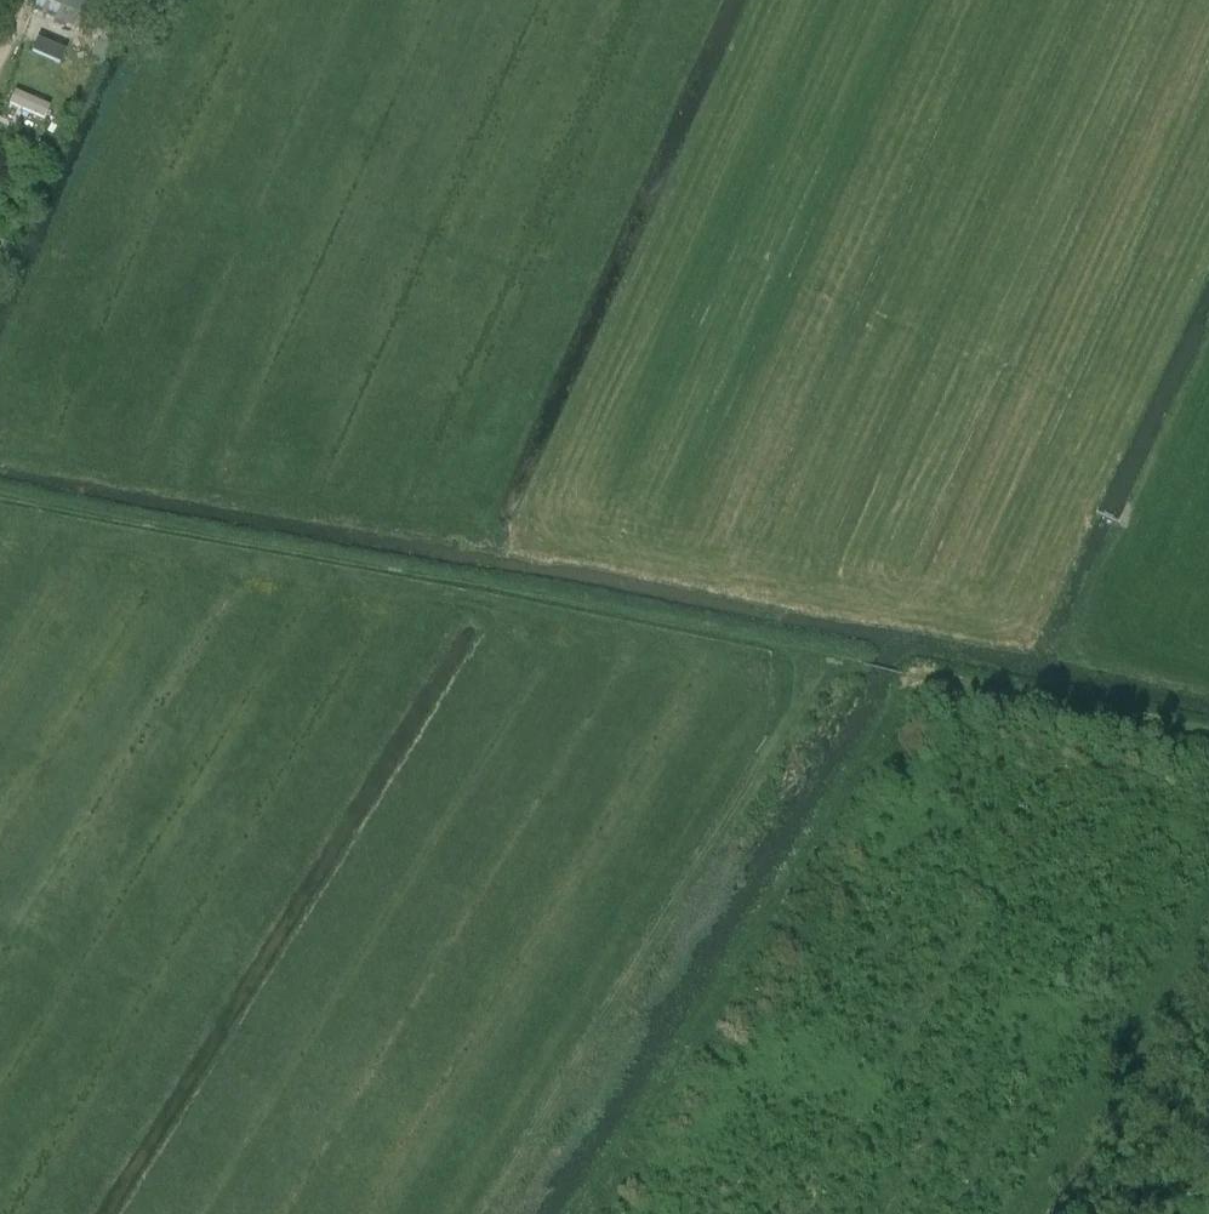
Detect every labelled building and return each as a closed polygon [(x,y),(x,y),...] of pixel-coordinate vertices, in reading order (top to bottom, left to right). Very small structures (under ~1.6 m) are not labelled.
[(31,11),(99,39),(110,12),(80,0),(36,0),(31,11)] [(59,64),(87,75),(93,60),(65,49),(59,64)]
